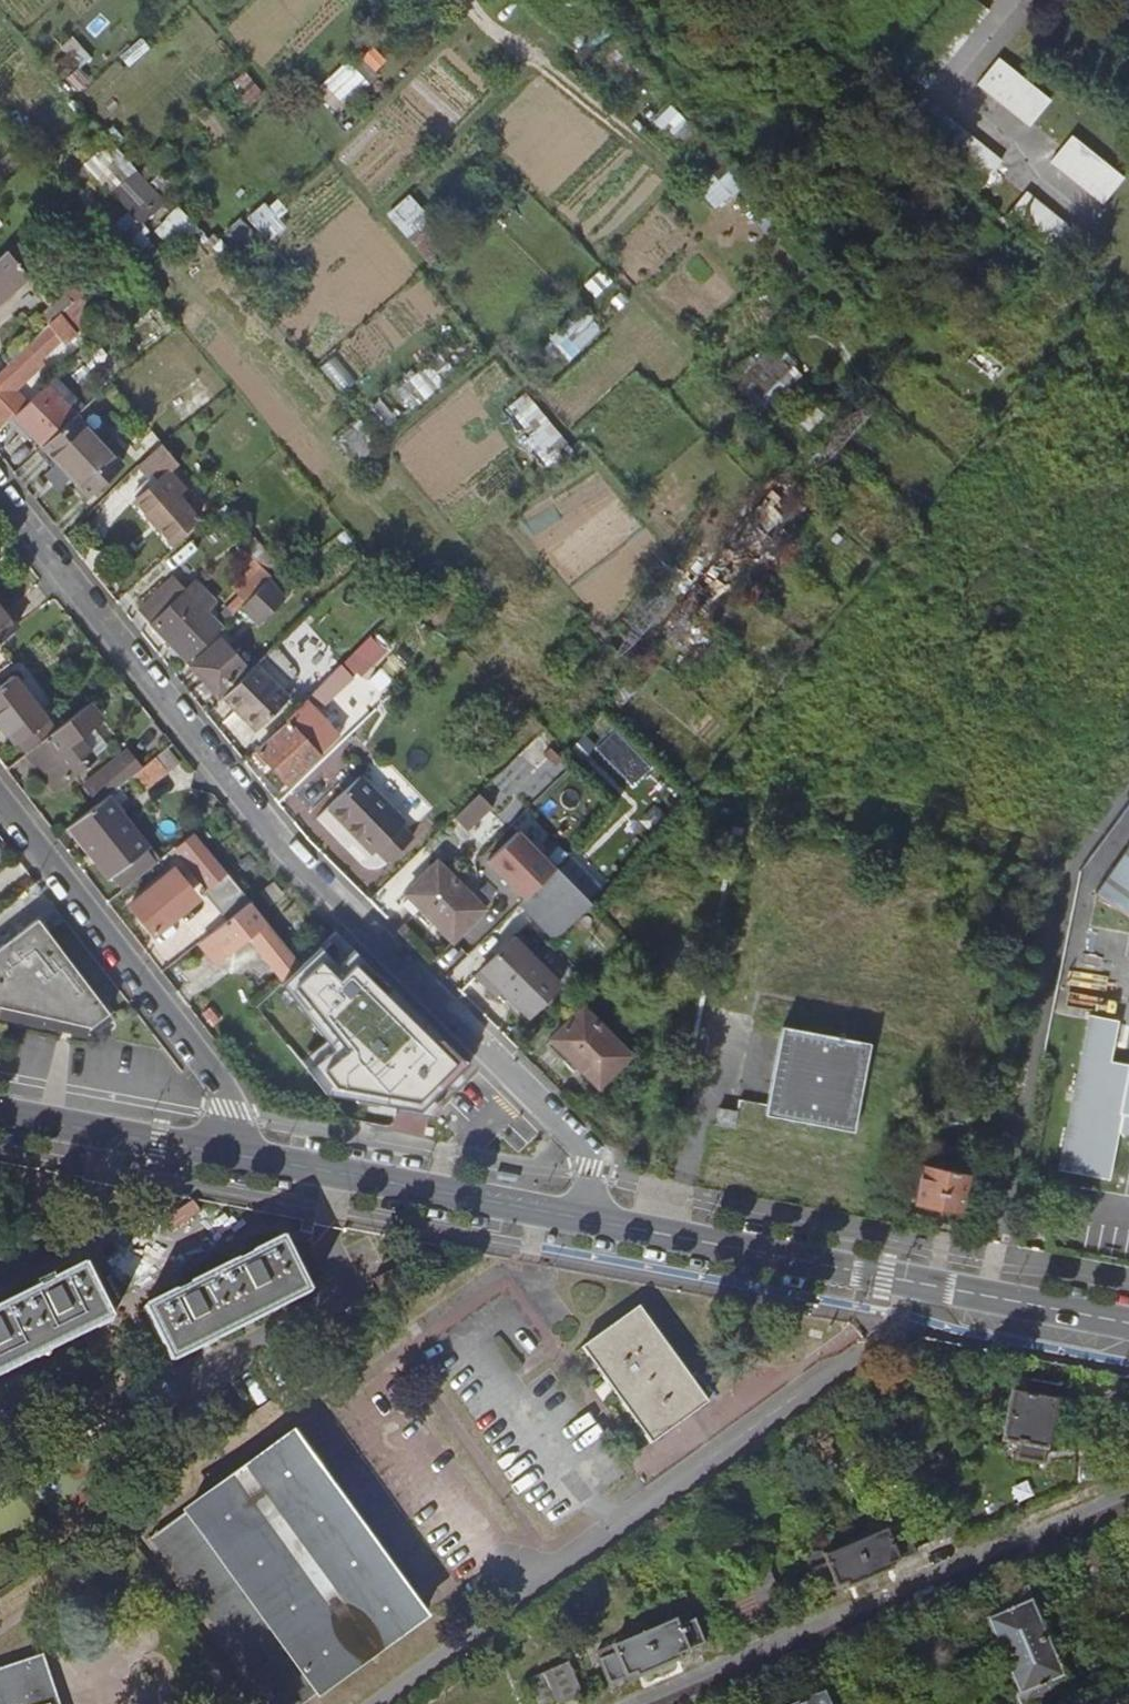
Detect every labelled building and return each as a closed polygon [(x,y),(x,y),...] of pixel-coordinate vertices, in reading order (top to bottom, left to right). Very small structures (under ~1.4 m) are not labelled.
[(1000,55),(980,82),(1033,123),(1054,96),(1000,55)] [(328,81),(348,103),(371,82),(350,61),(328,81)] [(1054,158),(1105,200),(1126,174),(1075,132),(1054,158)] [(145,217),(167,197),(118,144),(96,164),(145,217)] [(1049,246),(1069,222),(1028,189),(1008,214),(1049,246)] [(267,198),(244,218),(265,241),(288,221),(267,198)] [(387,213),(428,263),(452,243),(421,206),(409,216),(399,203),(387,213)] [(182,205),(157,225),(168,239),(193,219),(182,205)] [(9,249),(28,273),(37,266),(18,242),(9,249)] [(28,273),(9,249),(0,258),(0,301),(28,273)] [(82,292),(77,297),(94,316),(75,333),(85,345),(107,323),(99,312),(82,292)] [(75,333),(94,316),(77,297),(59,312),(75,333)] [(557,336),(577,353),(602,323),(582,306),(557,336)] [(27,400),(15,387),(44,359),(40,354),(60,335),(65,341),(75,333),(59,312),(0,369),(0,426),(8,418),(12,414),(27,400)] [(733,376),(762,409),(805,371),(776,338),(733,376)] [(12,414),(8,418),(25,436),(29,432),(40,443),(75,411),(64,400),(66,399),(57,390),(56,391),(46,381),(45,382),(27,400),(12,414)] [(66,399),(64,400),(75,411),(77,409),(66,399)] [(75,411),(40,443),(62,467),(88,495),(124,462),(77,409),(75,411)] [(164,442),(139,465),(150,478),(136,491),(140,496),(135,500),(173,541),(198,518),(178,495),(185,489),(171,473),(181,463),(164,442)] [(40,443),(34,449),(56,473),(62,467),(40,443)] [(258,561),(266,569),(276,562),(271,555),(279,550),(270,538),(263,544),(255,534),(244,543),(258,561)] [(189,657),(240,606),(270,576),(266,569),(258,561),(232,588),(238,595),(214,619),(204,609),(213,600),(201,588),(192,597),(184,590),(179,595),(165,581),(140,608),(189,657)] [(270,576),(240,606),(256,622),(284,594),(270,576)] [(0,606),(0,639),(16,626),(0,606)] [(376,631),(347,656),(362,673),(391,648),(376,631)] [(193,664),(206,679),(202,683),(208,690),(212,686),(217,691),(243,666),(219,640),(193,664)] [(344,660),(317,686),(329,699),(356,673),(344,660)] [(257,663),(224,695),(254,729),(289,699),(257,663)] [(362,670),(328,703),(347,722),(381,689),(362,670)] [(54,730),(11,676),(0,684),(0,733),(11,746),(17,742),(26,753),(54,730)] [(54,730),(26,753),(54,787),(92,757),(76,738),(101,718),(88,703),(54,730)] [(256,751),(287,784),(317,756),(286,722),(256,751)] [(154,776),(146,783),(148,786),(157,778),(183,758),(172,744),(156,757),(146,765),(154,776)] [(100,802),(123,783),(136,773),(137,772),(139,771),(124,753),(85,784),(100,802)] [(139,771),(137,772),(146,783),(154,776),(146,765),(141,768),(139,771)] [(325,806),(358,840),(363,835),(386,858),(409,835),(398,824),(403,820),(357,774),(325,806)] [(120,890),(160,859),(119,805),(132,795),(123,783),(100,802),(70,825),(120,890)] [(460,812),(457,815),(470,829),(494,806),(481,792),(460,812)] [(202,891),(226,921),(249,902),(193,833),(174,849),(206,888),(202,891)] [(1091,892),(1128,923),(1128,843),(1091,892)] [(454,940),(484,910),(437,864),(402,900),(420,917),(426,912),(454,940)] [(594,902),(557,868),(521,903),(557,939),(594,902)] [(172,870),(161,879),(165,883),(176,875),(172,870)] [(165,883),(161,879),(129,905),(152,934),(172,918),(163,907),(187,888),(176,875),(165,883)] [(300,966),(249,902),(226,921),(198,943),(212,962),(249,934),(252,938),(247,942),(282,983),(300,966)] [(87,1026),(105,1012),(35,919),(0,946),(0,1005),(87,1026)] [(341,955),(353,967),(358,962),(342,945),(347,941),(337,931),(319,948),(323,953),(318,958),(327,968),(341,955)] [(530,1015),(559,985),(514,940),(478,976),(495,994),(502,988),(530,1015)] [(327,968),(351,993),(364,980),(353,967),(341,955),(327,968)] [(360,1003),(371,1015),(382,1005),(370,993),(360,1003)] [(598,1086),(628,1056),(583,1011),(547,1046),(565,1064),(570,1059),(598,1086)] [(1061,1169),(1110,1178),(1120,1127),(1128,1121),(1128,1064),(1113,1061),(1121,1021),(1092,1015),(1061,1169)] [(766,1116),(853,1132),(870,1045),(783,1028),(766,1116)] [(348,1031),(318,1063),(353,1097),(384,1066),(348,1031)] [(488,1111),(480,1121),(495,1133),(503,1123),(488,1111)] [(925,1162),(918,1201),(962,1210),(969,1171),(925,1162)] [(183,1285),(178,1288),(146,1304),(173,1358),(309,1291),(282,1237),(249,1253),(244,1255),(238,1258),(188,1283),(183,1285)] [(236,1253),(238,1258),(244,1255),(249,1253),(247,1248),(236,1253)] [(113,1318),(86,1264),(53,1281),(48,1284),(42,1287),(0,1308),(0,1375),(113,1318)] [(48,1284),(53,1281),(50,1274),(38,1279),(42,1287),(48,1284)] [(183,1285),(188,1283),(185,1278),(176,1284),(178,1288),(183,1285)] [(641,1307),(584,1348),(653,1444),(710,1402),(641,1307)] [(1028,1379),(1024,1393),(1007,1389),(996,1433),(1013,1438),(1009,1454),(1036,1461),(1056,1386),(1028,1379)] [(421,1618),(290,1439),(195,1508),(196,1510),(154,1541),(274,1703),(294,1703),(320,1684),(324,1689),(421,1618)] [(907,1526),(892,1532),(889,1525),(826,1551),(829,1558),(814,1564),(825,1590),(849,1579),(851,1584),(895,1566),(893,1561),(918,1551),(907,1526)] [(1016,1703),(1033,1703),(1070,1687),(1062,1668),(1055,1670),(1026,1602),(1031,1599),(1023,1579),(972,1601),(980,1621),(984,1619),(1014,1689),(1010,1691),(1016,1703)] [(696,1617),(682,1623),(678,1615),(612,1643),(615,1651),(599,1658),(608,1681),(636,1670),(638,1675),(683,1656),(680,1651),(705,1641),(696,1617)] [(41,1654),(0,1669),(0,1703),(59,1703),(41,1654)] [(532,1674),(542,1703),(545,1703),(584,1691),(573,1660),(532,1674)] [(822,1691),(790,1703),(828,1703),(822,1691)]
